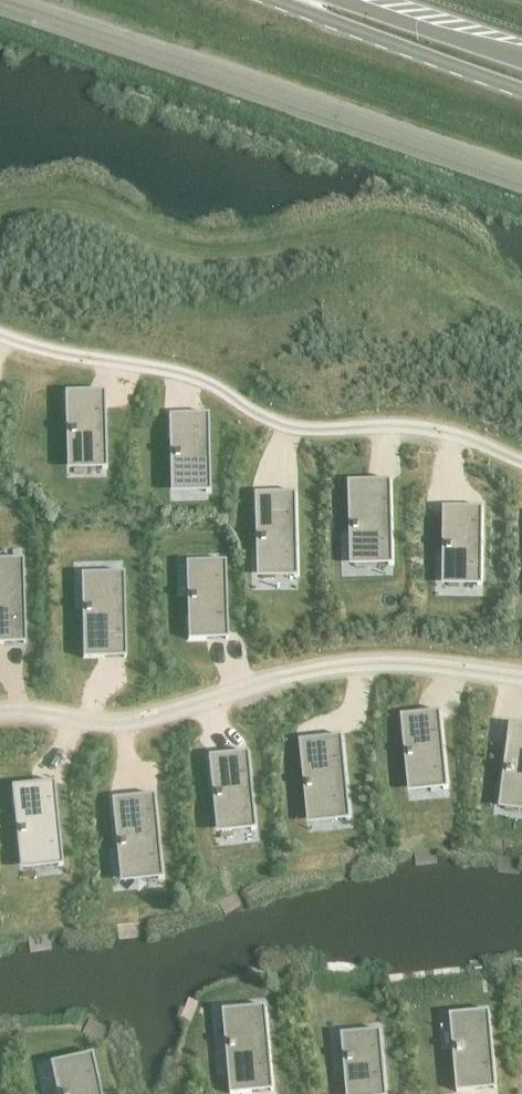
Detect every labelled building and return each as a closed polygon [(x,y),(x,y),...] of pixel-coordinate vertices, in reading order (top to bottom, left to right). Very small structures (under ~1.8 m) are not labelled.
[(82,392),(64,392),(65,416),(66,416),(66,422),(69,422),(70,431),(69,431),(69,437),(70,437),(70,462),(104,461),(106,461),(104,398),(102,398),(102,399),(89,399),(88,393),(82,393),(82,392)] [(186,415),(168,416),(168,439),(169,439),(169,445),(173,445),(173,454),(173,460),(174,486),(208,485),(209,485),(208,421),(205,421),(206,422),(192,422),(192,416),(186,416),(186,415)] [(369,481),(348,482),(349,502),(353,502),(354,526),(353,526),(353,532),(354,532),(354,558),(391,557),(393,557),(391,487),(389,487),(389,488),(376,488),(376,482),(369,482),(369,481)] [(275,494),(253,494),(254,514),(258,514),(259,538),(258,538),(258,544),(259,544),(260,571),(297,569),(298,569),(297,500),(294,500),(281,501),(281,494),(275,495),(275,494)] [(461,508),(443,507),(443,531),(444,531),(444,537),(447,537),(447,546),(446,546),(446,552),(447,552),(447,578),(481,578),(482,578),(483,514),(480,514),(480,515),(467,515),(467,509),(461,509),(461,508)] [(3,645),(3,644),(9,644),(9,637),(22,637),(22,638),(25,638),(23,568),(0,568),(0,645),(3,645)] [(188,617),(187,617),(187,641),(205,640),(205,639),(212,639),(211,633),(225,632),(225,633),(227,633),(225,570),(190,571),(191,597),(190,597),(190,602),(191,602),(191,611),(187,611),(188,617)] [(86,639),(82,639),(82,659),(104,659),(103,658),(110,657),(110,651),(123,651),(125,651),(124,581),(85,582),(86,609),(85,609),(85,615),(86,615),(86,639)] [(418,714),(400,715),(403,739),(404,739),(404,744),(408,744),(409,753),(408,753),(409,759),(412,785),(446,781),(447,781),(441,718),(438,718),(438,719),(425,720),(425,714),(418,715),(418,714)] [(504,801),(521,803),(521,726),(509,725),(507,745),(511,745),(508,769),(507,769),(507,775),(504,801)] [(320,738),(299,740),(301,761),(306,760),(308,784),(307,784),(308,790),(309,790),(311,816),(350,812),(343,743),(340,743),(340,744),(327,745),(327,739),(320,739),(320,738)] [(244,753),(216,759),(222,819),(251,819),(244,753)] [(32,784),(11,787),(13,807),(17,806),(18,815),(20,830),(19,830),(20,836),(23,862),(61,858),(54,789),(52,789),(52,790),(39,791),(38,785),(32,785),(32,784)] [(132,797),(111,799),(113,820),(117,819),(118,828),(120,843),(119,843),(119,849),(120,849),(123,875),(161,871),(154,802),(152,802),(152,803),(139,804),(138,798),(132,798),(132,797)] [(228,1018),(230,1044),(229,1044),(230,1050),(231,1050),(233,1074),(228,1074),(230,1093),(236,1093),(251,1093),(251,1092),(258,1091),(257,1085),(270,1084),(273,1084),(266,1014),(228,1018)] [(490,1019),(455,1022),(457,1048),(456,1048),(457,1054),(458,1054),(458,1063),(455,1063),(455,1069),(454,1069),(456,1092),(474,1091),(474,1090),(480,1089),(480,1083),(493,1082),(495,1082),(490,1019)] [(346,1042),(348,1058),(347,1058),(347,1063),(348,1063),(349,1078),(345,1079),(346,1093),(371,1093),(384,1091),(384,1092),(386,1092),(381,1039),(346,1042)] [(55,1070),(61,1093),(100,1093),(93,1062),(55,1070)]
